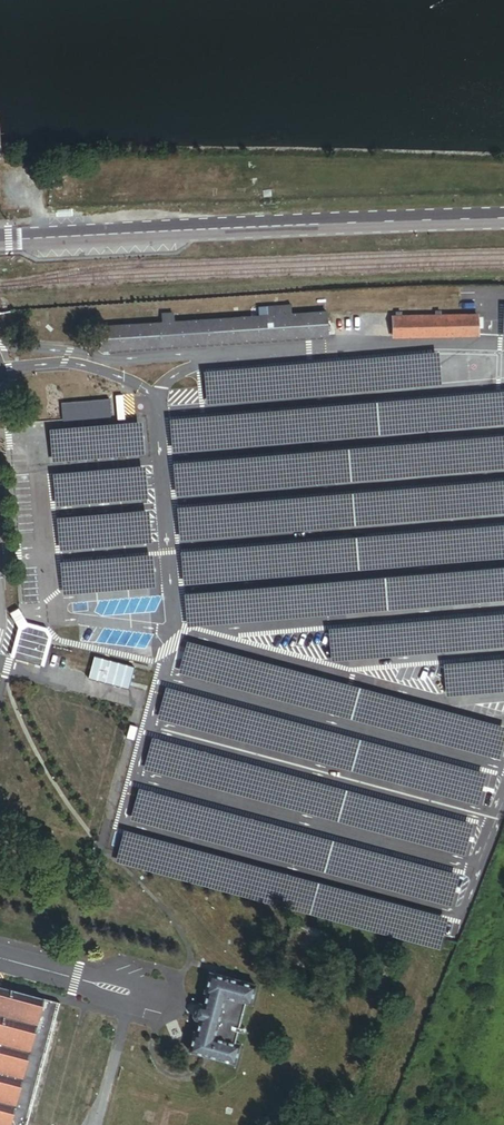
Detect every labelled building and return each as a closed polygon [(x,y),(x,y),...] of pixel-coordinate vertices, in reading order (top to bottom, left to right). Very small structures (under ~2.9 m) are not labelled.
[(475,335),(474,316),(457,316),(456,295),(445,295),(446,316),(416,317),(416,296),(407,296),(407,317),(392,318),(393,337),(475,335)] [(325,336),(324,312),(289,315),(289,306),(267,308),(268,316),(173,323),(172,314),(160,315),(161,324),(99,328),(101,352),(325,336)] [(437,352),(203,372),(206,403),(440,383),(437,352)] [(169,419),(174,452),(503,423),(503,391),(169,419)] [(109,399),(60,404),(62,426),(111,421),(109,399)] [(141,421),(49,430),(52,462),(144,454),(141,421)] [(172,462),(175,500),(503,470),(503,436),(172,462)] [(145,465),(52,473),(55,506),(148,497),(145,465)] [(174,506),(177,543),(503,514),(503,480),(174,506)] [(147,510),(55,519),(58,551),(150,543),(147,510)] [(181,552),(184,584),(503,559),(503,526),(181,552)] [(153,553),(60,562),(63,594),(156,586),(153,553)] [(182,594),(185,627),(503,600),(503,568),(182,594)] [(25,623),(16,608),(8,613),(17,628),(25,623)] [(332,631),(335,663),(503,648),(503,615),(332,631)] [(48,638),(43,628),(25,623),(17,628),(8,657),(41,667),(48,638)] [(503,736),(503,727),(186,641),(178,671),(498,757),(503,736)] [(134,668),(95,658),(89,679),(129,689),(134,668)] [(444,665),(447,696),(503,691),(503,659),(444,665)] [(479,804),(487,774),(167,688),(159,717),(479,804)] [(465,855),(473,825),(153,739),(145,769),(465,855)] [(448,902),(457,872),(136,786),(128,815),(448,902)] [(436,947),(444,918),(124,831),(116,861),(436,947)] [(248,1001),(251,987),(210,976),(206,990),(208,991),(203,1007),(197,1006),(194,1017),(199,1019),(196,1034),(194,1034),(191,1048),(232,1060),(236,1045),(233,1044),(244,1001),(248,1001)] [(59,1005),(0,989),(0,1124),(27,1124),(59,1005)]
